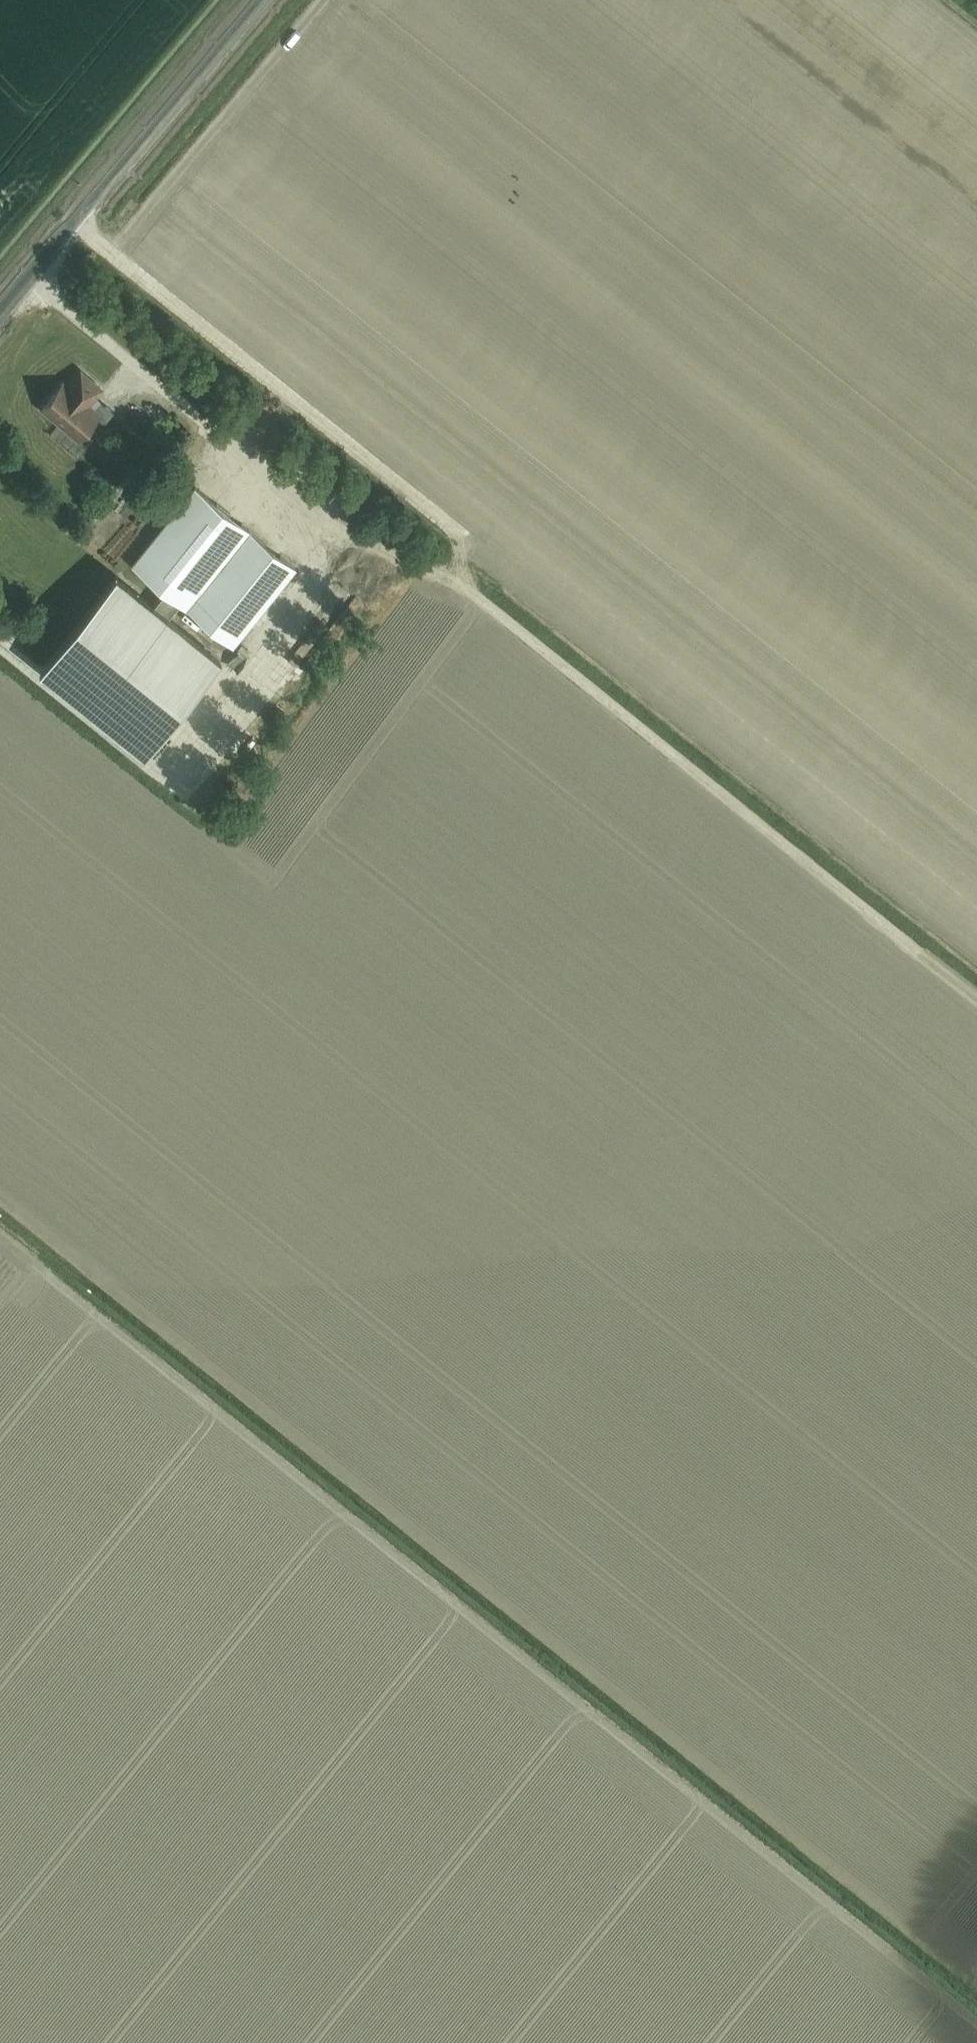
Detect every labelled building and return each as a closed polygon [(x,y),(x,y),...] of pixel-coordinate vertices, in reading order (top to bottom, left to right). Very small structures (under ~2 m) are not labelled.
[(98,412),(86,403),(99,387),(77,369),(65,383),(61,379),(37,408),(75,439),(98,412)] [(133,565),(165,591),(153,607),(167,618),(180,603),(242,525),(195,487),(133,565)] [(296,568),(242,525),(180,603),(233,646),(296,568)] [(219,660),(167,618),(153,607),(117,578),(44,668),(147,751),(219,660)]
